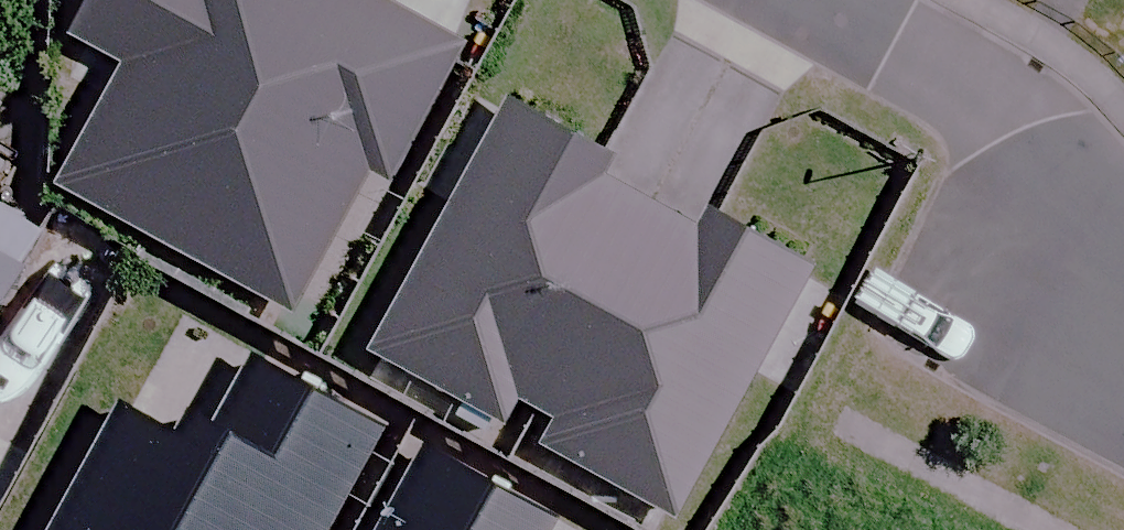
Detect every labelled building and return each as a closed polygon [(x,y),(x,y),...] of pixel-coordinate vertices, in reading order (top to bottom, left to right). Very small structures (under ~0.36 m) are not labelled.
[(56,182),(285,306),(361,166),(379,176),(453,41),(378,0),(81,0),(66,28),(124,59),(56,182)] [(529,408),(644,199),(592,171),(600,155),(502,102),(366,350),(497,421),(510,398),(529,408)] [(695,227),(644,199),(529,408),(551,420),(536,446),(667,517),(804,266),(704,211),(695,227)] [(40,232),(0,207),(0,293),(40,232)] [(376,427),(247,357),(208,428),(180,414),(170,433),(114,402),(44,529),(320,529),(376,427)] [(415,450),(372,529),(539,529),(545,520),(415,450)]
